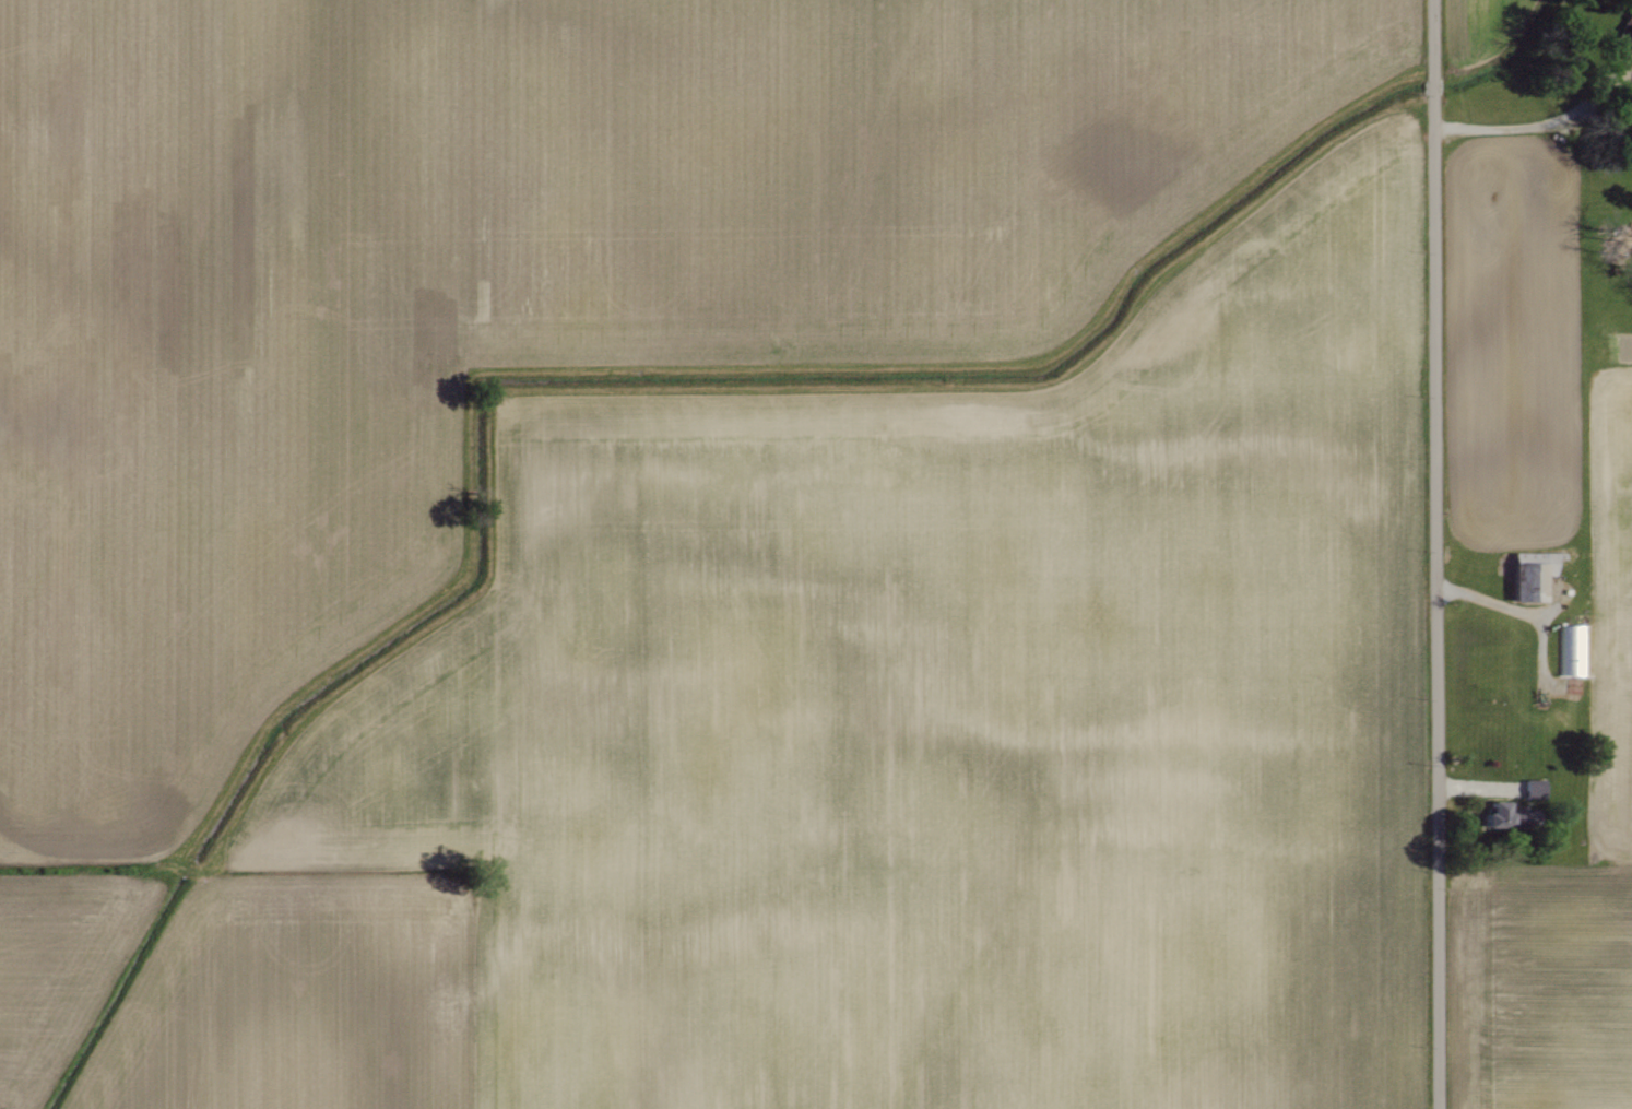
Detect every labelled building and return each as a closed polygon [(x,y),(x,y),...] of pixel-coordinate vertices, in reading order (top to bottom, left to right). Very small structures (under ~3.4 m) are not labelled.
[(1552,572),(1551,553),(1531,554),(1531,560),(1515,561),(1517,584),(1521,583),(1522,596),(1542,595),(1541,573),(1552,572)] [(1560,625),(1559,676),(1589,677),(1590,625),(1560,625)] [(1498,826),(1513,820),(1507,806),(1492,812),(1498,826)]
